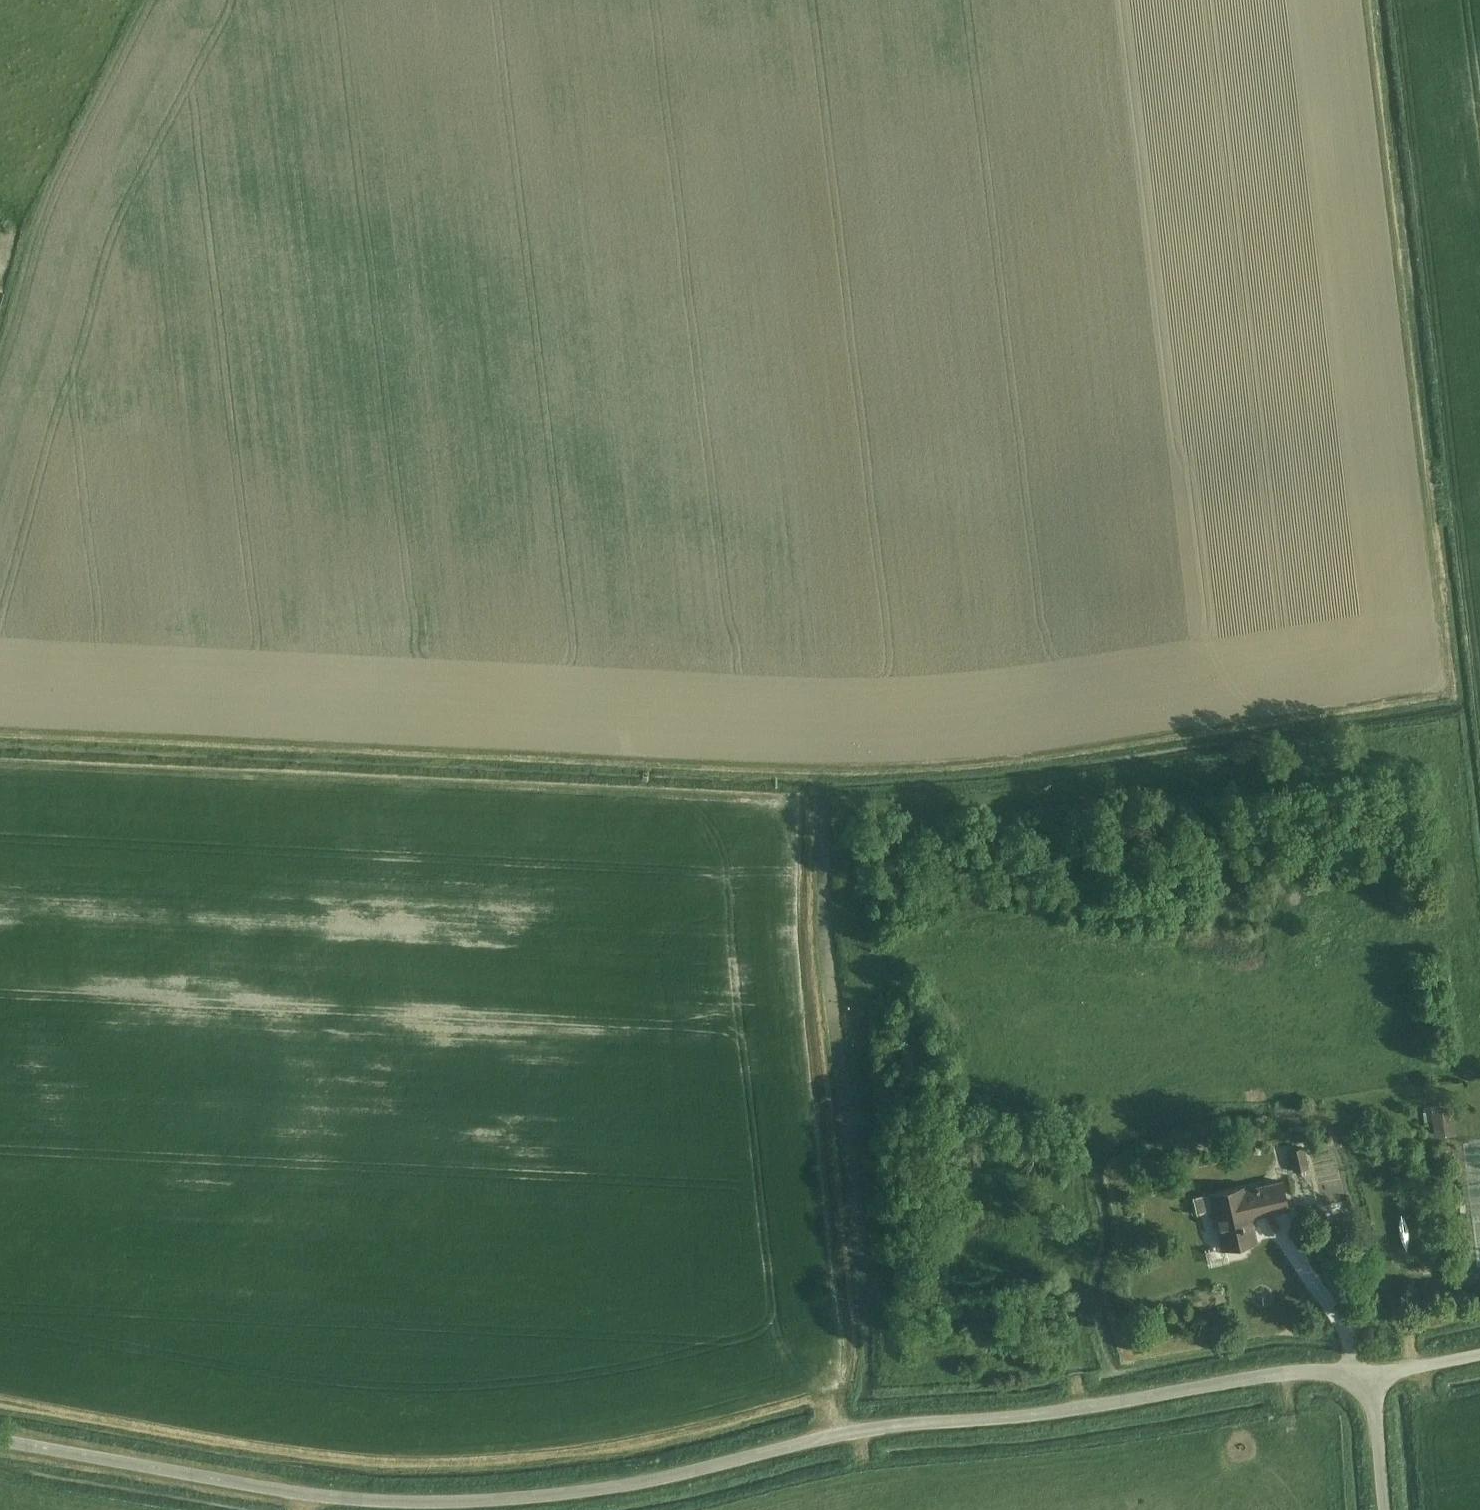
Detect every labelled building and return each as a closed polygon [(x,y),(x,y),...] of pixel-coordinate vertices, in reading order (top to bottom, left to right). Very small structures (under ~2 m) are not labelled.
[(1457,1133),(1453,1109),(1432,1112),(1435,1136),(1457,1133)] [(1310,1168),(1305,1146),(1289,1150),(1294,1171),(1310,1168)] [(1251,1216),(1287,1208),(1281,1181),(1245,1189),(1245,1187),(1211,1194),(1223,1247),(1256,1240),(1251,1216)] [(1472,1272),(1462,1275),(1464,1285),(1475,1282),(1472,1272)] [(1409,1332),(1398,1333),(1399,1348),(1410,1348),(1409,1332)]
